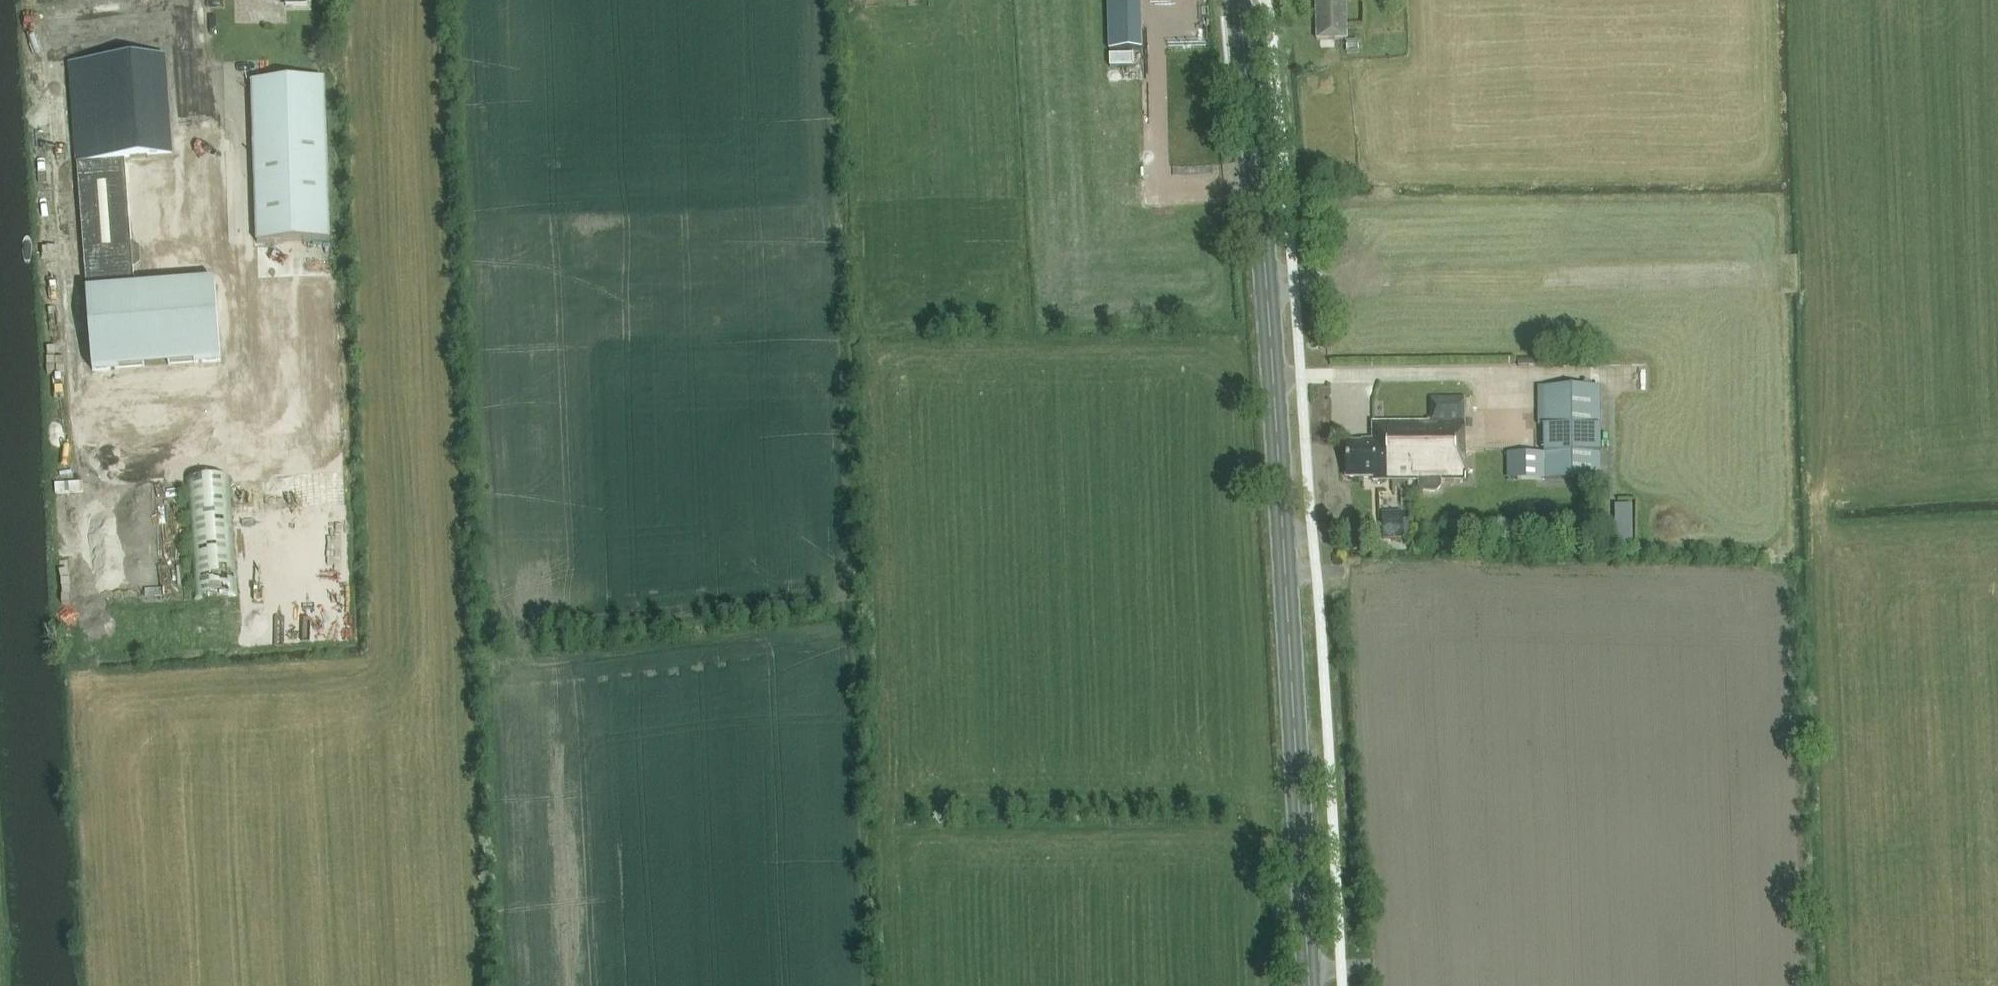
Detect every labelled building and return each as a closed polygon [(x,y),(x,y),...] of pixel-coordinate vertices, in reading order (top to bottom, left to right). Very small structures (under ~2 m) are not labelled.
[(1132,0),(1113,0),(1114,53),(1133,52),(1132,0)] [(1347,0),(1315,0),(1316,39),(1348,38),(1347,0)] [(68,63),(94,371),(221,361),(215,281),(135,287),(126,160),(173,156),(166,56),(68,63)] [(252,83),(258,243),(329,241),(324,81),(252,83)] [(1601,479),(1600,386),(1543,387),(1543,479),(1601,479)] [(1465,397),(1431,398),(1431,422),(1372,423),(1373,440),(1362,440),(1362,444),(1346,444),(1346,447),(1343,447),(1343,458),(1346,458),(1346,478),(1373,477),(1373,481),(1417,480),(1418,487),(1422,493),(1437,492),(1441,487),(1441,480),(1465,480),(1465,397)] [(238,597),(229,476),(185,479),(194,600),(238,597)] [(1404,539),(1403,512),(1382,513),(1383,540),(1404,539)]
